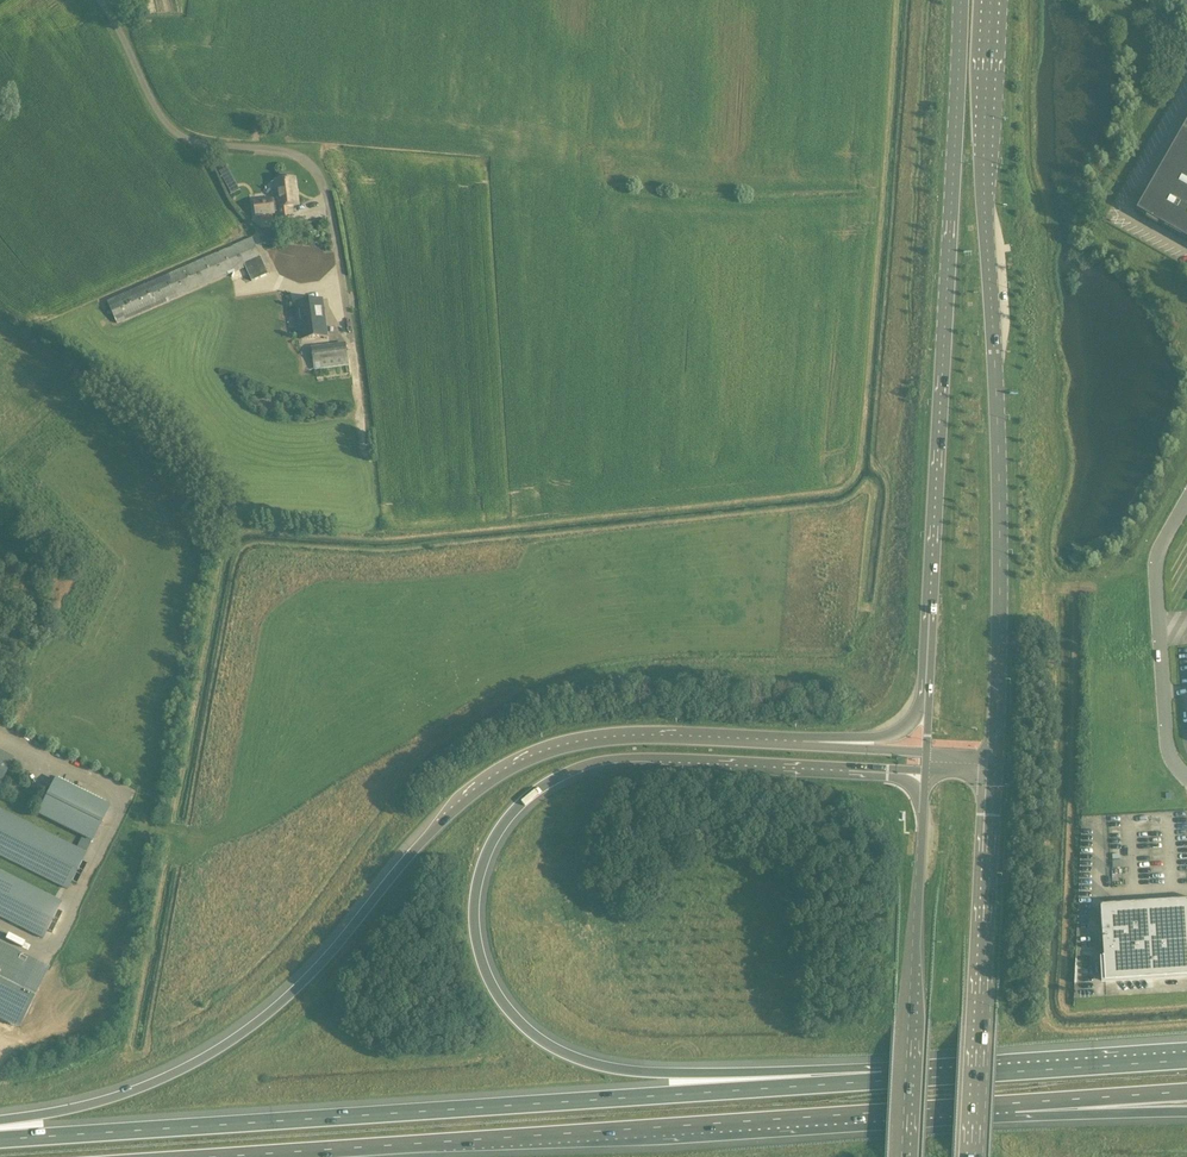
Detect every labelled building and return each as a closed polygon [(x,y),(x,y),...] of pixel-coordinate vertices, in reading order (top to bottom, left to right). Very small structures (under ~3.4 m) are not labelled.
[(1136,212),(1186,241),(1186,122),(1136,212)] [(222,177),(230,172),(228,167),(219,172),(222,177)] [(278,181),(276,181),(278,200),(272,201),(272,200),(255,202),(257,215),(260,215),(261,221),(273,220),(272,213),(274,213),(276,213),(277,218),(292,216),(291,206),(298,206),(295,179),(292,179),(292,176),(289,173),(280,175),(277,177),(278,181)] [(107,302),(117,324),(246,269),(248,274),(234,281),(237,288),(268,275),(252,238),(107,302)] [(327,337),(322,299),(297,303),(302,340),(327,337)] [(313,364),(318,363),(319,370),(349,366),(346,343),(311,347),(313,364)] [(13,759),(0,752),(0,784),(13,759)] [(67,890),(109,807),(55,780),(38,814),(84,837),(78,850),(0,811),(0,856),(67,890)] [(43,939),(61,902),(0,872),(0,917),(43,939)] [(1113,904),(1100,905),(1104,982),(1186,976),(1186,944),(1186,941),(1186,899),(1113,904)] [(0,947),(0,1016),(19,1026),(47,971),(0,947)]
